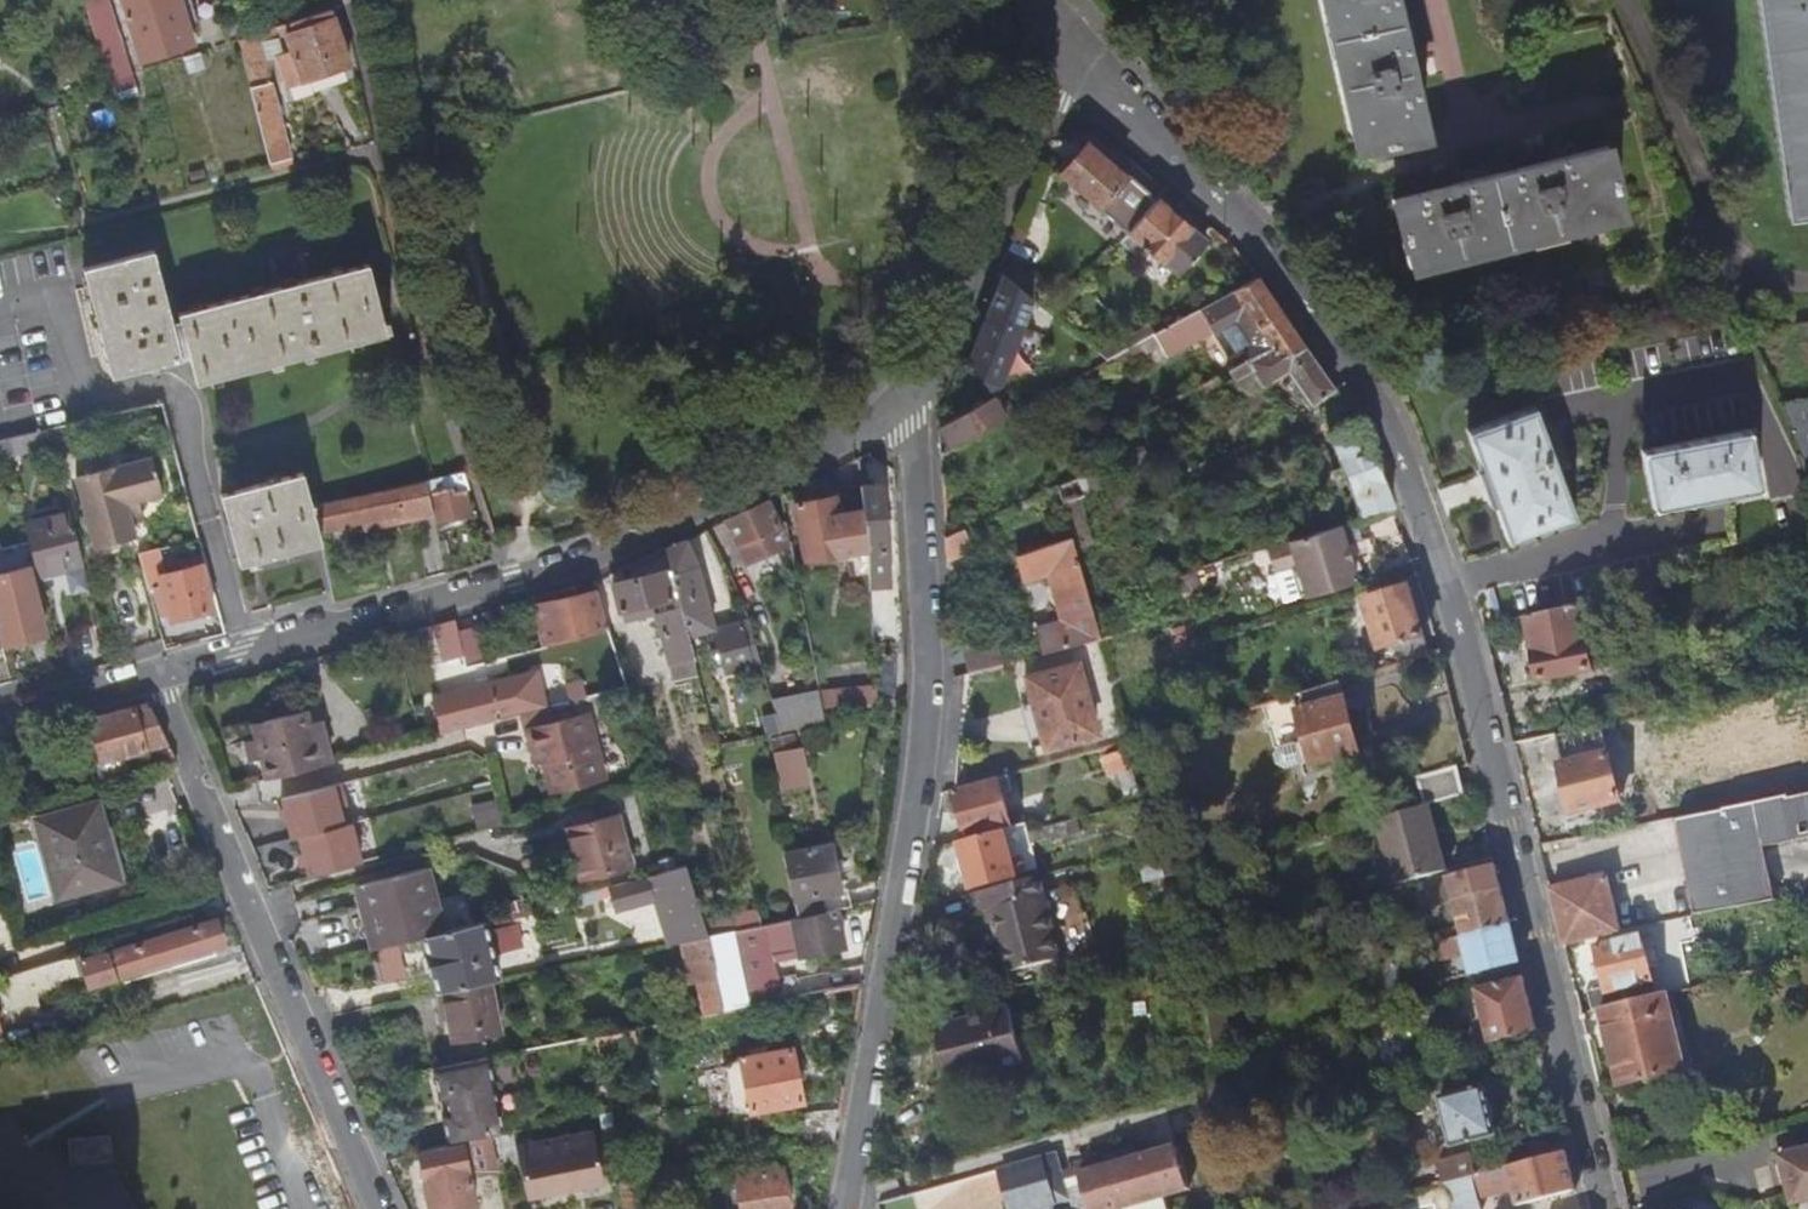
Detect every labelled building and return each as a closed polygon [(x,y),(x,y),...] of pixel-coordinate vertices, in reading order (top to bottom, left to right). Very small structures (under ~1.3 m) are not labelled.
[(93,28),(115,20),(110,0),(85,0),(93,28)] [(174,0),(125,0),(129,15),(174,0)] [(129,15),(145,66),(194,49),(189,34),(186,26),(196,22),(190,0),(183,0),(179,1),(179,0),(174,0),(129,15)] [(1347,135),(1352,154),(1377,148),(1377,151),(1421,142),(1420,138),(1407,82),(1420,79),(1416,61),(1404,65),(1391,8),(1389,0),(1317,0),(1347,135)] [(1787,219),(1807,217),(1807,0),(1756,0),(1787,219)] [(240,42),(272,173),(293,168),(266,61),(277,59),(289,88),(349,67),(331,12),(240,42)] [(132,77),(115,20),(93,28),(110,84),(132,77)] [(186,26),(189,34),(199,31),(196,22),(186,26)] [(199,55),(183,60),(188,73),(203,67),(199,55)] [(136,93),(132,81),(113,88),(117,100),(136,93)] [(1096,132),(1076,138),(1086,146),(1060,176),(1128,232),(1153,202),(1110,164),(1120,153),(1096,132)] [(1523,157),(1526,169),(1449,189),(1445,176),(1426,181),(1430,194),(1390,205),(1391,209),(1401,246),(1403,245),(1410,272),(1572,229),(1617,217),(1610,191),(1613,190),(1602,149),(1544,164),(1541,152),(1523,157)] [(1128,232),(1126,234),(1160,262),(1188,228),(1155,200),(1153,202),(1128,232)] [(179,319),(171,322),(152,252),(84,270),(111,378),(180,360),(189,358),(196,385),(386,337),(386,335),(391,334),(387,320),(384,321),(368,266),(178,315),(179,319)] [(1002,274),(1033,300),(1044,286),(1008,256),(1005,252),(997,270),(1002,274)] [(1033,300),(1002,274),(966,361),(990,393),(1002,386),(1023,331),(1020,331),(1033,300)] [(1280,360),(1305,346),(1257,278),(1198,310),(1212,334),(1232,367),(1270,347),(1280,360)] [(1157,333),(1172,324),(1147,280),(1132,289),(1157,333)] [(1147,338),(1137,344),(1151,368),(1212,334),(1198,310),(1172,324),(1157,333),(1147,338)] [(1106,362),(1137,344),(1147,338),(1139,329),(1097,354),(1106,362)] [(1334,388),(1305,346),(1280,360),(1270,347),(1232,367),(1226,371),(1235,382),(1251,371),(1262,387),(1287,370),(1311,404),(1334,388)] [(1213,375),(1191,387),(1201,406),(1223,394),(1213,375)] [(1007,418),(1006,417),(997,399),(939,432),(940,456),(1007,418)] [(1535,406),(1468,429),(1477,454),(1508,542),(1575,517),(1535,406)] [(1362,517),(1393,507),(1366,434),(1360,424),(1332,435),(1362,517)] [(1747,431),(1640,449),(1650,507),(1757,489),(1747,431)] [(12,454),(51,445),(48,432),(9,440),(12,454)] [(12,454),(9,440),(0,442),(0,457),(12,454)] [(1147,455),(1145,448),(1141,449),(1138,446),(1133,444),(1127,445),(1121,448),(1118,453),(1117,460),(1121,466),(1125,469),(1131,470),(1136,468),(1140,466),(1142,462),(1144,457),(1147,455)] [(129,520),(141,516),(137,505),(160,498),(150,459),(74,479),(93,550),(118,543),(135,540),(132,528),(129,520)] [(1074,540),(1075,545),(1093,539),(1082,497),(1117,480),(1112,462),(1110,463),(1059,486),(1074,540)] [(222,496),(240,566),(242,565),(320,546),(319,543),(309,501),(302,473),(222,496)] [(467,494),(473,492),(468,475),(427,484),(433,516),(435,526),(472,519),(467,494)] [(364,531),(433,516),(427,484),(316,507),(321,533),(362,524),(364,531)] [(867,574),(870,625),(893,624),(882,487),(860,489),(863,511),(866,536),(867,574)] [(846,577),(867,574),(866,536),(863,511),(843,515),(845,521),(838,523),(837,516),(833,497),(794,506),(805,564),(844,556),(846,577)] [(789,549),(788,545),(768,502),(725,523),(748,568),(789,549)] [(39,577),(83,566),(69,515),(25,526),(39,577)] [(843,515),(837,516),(838,523),(845,521),(843,515)] [(129,520),(132,528),(143,525),(141,516),(129,520)] [(1345,544),(1353,542),(1347,522),(1339,525),(1345,544)] [(1354,574),(1362,571),(1353,542),(1345,544),(1339,525),(1297,538),(1265,548),(1273,571),(1295,565),(1305,596),(1356,580),(1354,574)] [(968,552),(960,532),(945,539),(946,562),(968,552)] [(1035,579),(1080,563),(1075,545),(1074,540),(1019,555),(1026,581),(1035,579)] [(712,628),(714,628),(696,564),(685,542),(665,551),(670,571),(687,637),(712,629),(712,628)] [(118,543),(93,550),(96,561),(120,555),(118,543)] [(1100,640),(1080,563),(1035,579),(1050,575),(1063,622),(1042,627),(1049,654),(1100,640)] [(158,605),(165,603),(170,624),(212,614),(201,568),(159,578),(161,588),(154,590),(158,605)] [(46,637),(30,570),(0,577),(0,638),(2,646),(46,637)] [(702,691),(687,637),(670,571),(613,587),(620,613),(656,604),(675,684),(691,680),(694,693),(702,691)] [(1354,574),(1356,580),(1364,577),(1362,571),(1354,574)] [(1398,665),(1430,655),(1409,587),(1365,601),(1380,650),(1391,646),(1398,665)] [(545,647),(609,630),(595,590),(536,607),(545,647)] [(1583,609),(1530,620),(1543,685),(1595,675),(1583,609)] [(712,629),(713,634),(743,627),(741,620),(714,628),(712,628),(712,629)] [(466,668),(486,662),(476,626),(457,632),(466,668)] [(743,627),(713,634),(724,675),(753,667),(743,627)] [(2,646),(3,652),(47,643),(46,637),(2,646)] [(1077,664),(1026,679),(1044,749),(1096,735),(1077,664)] [(818,709),(874,706),(873,691),(822,693),(818,675),(813,676),(818,709)] [(438,728),(440,734),(454,730),(453,723),(494,712),(495,717),(519,710),(511,679),(433,700),(440,727),(438,728)] [(1341,682),(1294,697),(1308,744),(1276,753),(1282,773),(1314,763),(1316,768),(1362,753),(1341,682)] [(534,711),(583,699),(579,684),(530,695),(534,711)] [(104,764),(119,761),(172,745),(152,707),(92,724),(104,764)] [(306,709),(264,719),(268,736),(256,739),(245,741),(250,762),(261,760),(266,781),(331,764),(324,735),(313,738),(306,709)] [(544,766),(596,753),(586,716),(528,731),(536,763),(543,762),(544,766)] [(252,722),(256,739),(268,736),(264,719),(252,722)] [(1601,730),(1558,738),(1565,768),(1561,768),(1573,816),(1621,803),(1601,730)] [(775,751),(802,746),(800,735),(773,741),(775,751)] [(802,746),(775,751),(782,789),(809,784),(802,746)] [(172,766),(181,764),(173,750),(165,754),(172,766)] [(596,753),(544,766),(552,793),(602,780),(596,753)] [(1104,759),(1109,778),(1129,772),(1124,753),(1104,759)] [(109,783),(124,779),(119,761),(104,764),(109,783)] [(1427,805),(1464,795),(1457,768),(1417,779),(1424,806),(1427,805)] [(1010,829),(997,780),(953,791),(967,842),(1003,832),(1010,829)] [(351,824),(342,783),(281,798),(293,839),(300,837),(351,824)] [(1702,916),(1779,902),(1767,849),(1807,840),(1807,795),(1675,822),(1696,917),(1702,916)] [(476,828),(500,822),(494,799),(469,805),(476,828)] [(1445,872),(1427,805),(1424,806),(1375,819),(1393,886),(1445,872)] [(99,806),(36,823),(59,900),(121,882),(99,806)] [(1096,815),(1029,834),(1033,845),(1062,837),(1063,845),(1102,834),(1096,815)] [(568,831),(582,880),(632,866),(618,817),(568,831)] [(351,824),(300,837),(311,877),(362,864),(351,824)] [(1015,877),(1003,832),(967,842),(959,844),(972,889),(1015,877)] [(1145,884),(1163,879),(1156,845),(1135,851),(1145,884)] [(836,912),(851,910),(847,890),(839,891),(830,847),(784,857),(798,921),(836,912)] [(423,939),(443,934),(425,867),(356,887),(369,938),(376,936),(380,951),(423,939)] [(710,938),(705,925),(686,867),(597,892),(601,904),(613,899),(618,915),(656,902),(671,947),(682,944),(710,938)] [(1453,903),(1501,890),(1495,867),(1447,880),(1450,890),(1426,897),(1430,910),(1453,903)] [(997,921),(991,922),(1004,976),(1058,960),(1043,895),(1039,878),(972,896),(977,915),(989,912),(995,911),(997,921)] [(1564,949),(1622,937),(1608,879),(1550,892),(1564,949)] [(1462,938),(1510,925),(1501,890),(1453,903),(1462,938)] [(761,928),(710,938),(724,1014),(785,1002),(769,960),(798,954),(799,959),(844,950),(836,912),(798,921),(761,928)] [(710,938),(761,928),(757,913),(705,925),(710,938)] [(515,922),(513,915),(443,934),(423,939),(429,956),(427,956),(432,976),(434,975),(439,995),(444,994),(492,982),(502,979),(488,931),(515,922)] [(1668,924),(1669,928),(1704,920),(1702,916),(1696,917),(1668,924)] [(1704,920),(1669,928),(1671,936),(1705,930),(1704,920)] [(218,923),(133,949),(107,957),(105,949),(22,974),(26,989),(94,969),(99,985),(225,947),(218,923)] [(1519,963),(1510,925),(1462,938),(1435,945),(1440,962),(1466,955),(1472,975),(1519,963)] [(373,953),(380,951),(376,936),(369,938),(373,953)] [(705,1017),(724,1014),(710,938),(682,944),(690,983),(698,981),(705,1017)] [(1601,1012),(1629,1005),(1625,992),(1654,985),(1643,939),(1596,950),(1606,990),(1588,995),(1593,1014),(1601,1012)] [(131,942),(105,949),(107,957),(133,949),(131,942)] [(22,974),(1,980),(11,1012),(32,1006),(26,989),(22,974)] [(1464,1051),(1536,1032),(1523,978),(1476,990),(1487,1029),(1460,1037),(1464,1051)] [(492,982),(444,994),(454,1044),(503,1034),(492,982)] [(1629,1005),(1601,1012),(1622,1088),(1686,1071),(1672,1017),(1678,1015),(1673,994),(1629,1005)] [(1225,1001),(1191,1010),(1200,1051),(1202,1062),(1233,1054),(1225,1001)] [(937,1028),(950,1081),(1024,1063),(1010,1009),(937,1028)] [(754,1117),(804,1104),(791,1051),(740,1063),(723,1073),(734,1116),(754,1117)] [(444,1116),(450,1146),(489,1138),(498,1136),(502,1135),(487,1060),(435,1070),(441,1100),(447,1099),(450,1114),(444,1116)] [(1485,1087),(1441,1099),(1454,1148),(1498,1136),(1485,1087)] [(516,1147),(527,1199),(604,1185),(592,1133),(516,1147)] [(1527,1163),(1567,1151),(1562,1134),(1529,1144),(1532,1155),(1525,1156),(1527,1163)] [(107,1138),(72,1141),(73,1162),(107,1158),(107,1138)] [(418,1153),(431,1208),(457,1208),(477,1204),(470,1176),(497,1171),(489,1138),(450,1146),(418,1153)] [(1775,1152),(1789,1208),(1807,1208),(1807,1144),(1775,1152)] [(1089,1208),(1118,1208),(1122,1208),(1171,1208),(1167,1195),(1189,1189),(1177,1148),(1138,1159),(1080,1176),(1079,1177),(1089,1208)] [(1077,1166),(1080,1176),(1138,1159),(1135,1149),(1077,1166)] [(1567,1151),(1527,1163),(1478,1176),(1446,1185),(1453,1208),(1482,1208),(1479,1199),(1514,1189),(1519,1207),(1541,1201),(1557,1197),(1577,1192),(1567,1151)] [(1071,1201),(1066,1180),(1058,1153),(998,1170),(1008,1208),(1056,1208),(1055,1205),(1071,1201)] [(1446,1185),(1478,1176),(1472,1156),(1439,1164),(1441,1173),(1410,1181),(1413,1193),(1414,1193),(1446,1185)] [(740,1208),(790,1208),(783,1168),(734,1177),(740,1208)] [(1079,1177),(1066,1180),(1071,1201),(1074,1208),(1089,1208),(1079,1177)] [(1691,1199),(1678,1195),(1664,1199),(1665,1204),(1667,1208),(1694,1208),(1691,1199)] [(1557,1197),(1541,1201),(1542,1208),(1559,1204),(1557,1197)]
